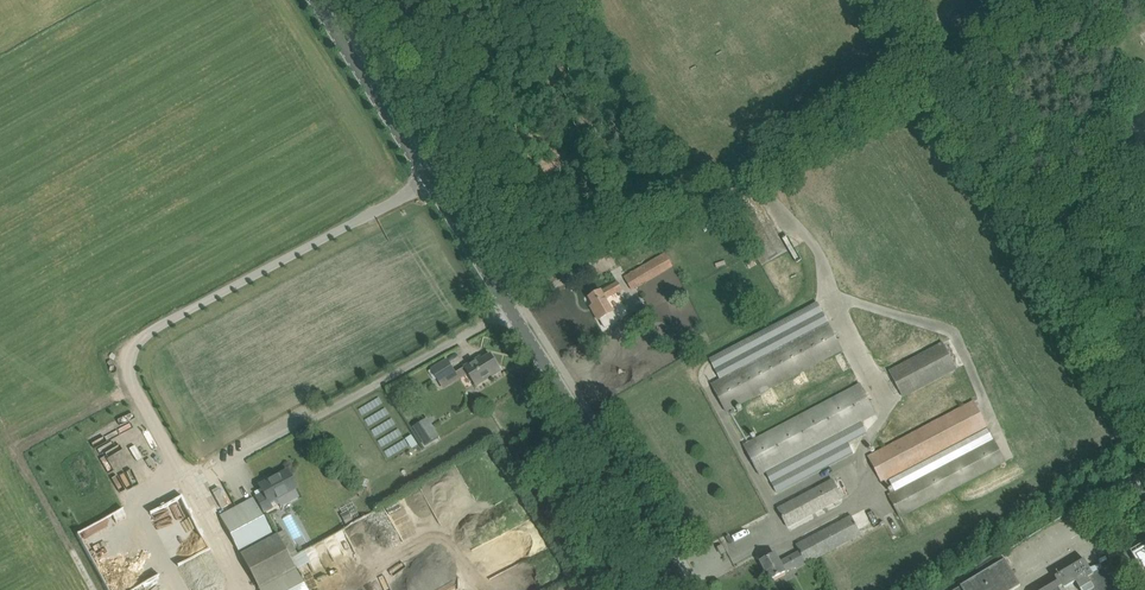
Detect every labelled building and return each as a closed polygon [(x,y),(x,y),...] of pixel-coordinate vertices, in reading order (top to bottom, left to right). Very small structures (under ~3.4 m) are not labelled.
[(739,212),(760,261),(785,250),(781,239),(775,242),(759,203),(739,212)] [(623,276),(631,290),(672,267),(664,253),(623,276)] [(590,304),(594,311),(599,321),(614,312),(613,311),(605,299),(613,294),(622,289),(618,282),(609,287),(602,292),(601,291),(601,290),(589,297),(592,302),(590,304)] [(660,300),(669,300),(668,290),(660,290),(660,300)] [(709,359),(720,379),(830,325),(818,302),(709,359)] [(632,311),(640,325),(655,316),(647,303),(632,311)] [(711,384),(727,414),(843,352),(830,325),(720,379),(711,384)] [(888,370),(903,400),(959,371),(943,340),(888,370)] [(465,367),(476,385),(501,370),(491,355),(483,360),(481,357),(465,367)] [(447,360),(432,369),(441,383),(456,373),(447,360)] [(744,445),(760,475),(766,472),(862,421),(876,414),(860,384),(744,445)] [(869,457),(882,482),(987,427),(974,402),(869,457)] [(862,421),(766,472),(777,493),(853,453),(848,443),(868,433),(862,421)] [(434,428),(419,437),(425,446),(440,437),(434,428)] [(889,481),(895,492),(994,440),(988,429),(889,481)] [(889,496),(900,517),(1005,462),(994,440),(895,492),(889,496)] [(261,489),(254,492),(256,496),(255,497),(264,513),(272,508),(269,503),(296,488),(287,471),(272,479),(272,480),(260,487),(261,489)] [(778,509),(788,527),(843,499),(833,480),(778,509)] [(219,509),(228,504),(219,488),(209,494),(219,509)] [(253,498),(220,516),(240,554),(274,536),(253,498)] [(121,507),(72,531),(78,543),(127,519),(121,507)] [(348,511),(343,514),(346,520),(352,517),(348,511)] [(797,545),(801,552),(780,563),(776,554),(761,561),(771,580),(785,572),(795,566),(797,569),(862,535),(852,516),(797,545)] [(1131,552),(1144,576),(1144,543),(1131,552)] [(1020,586),(1000,551),(975,566),(980,575),(954,589),(1014,589),(1020,586)] [(1058,582),(1055,583),(1054,581),(1040,589),(1059,589),(1062,587),(1066,588),(1077,583),(1081,589),(1127,589),(1112,563),(1093,574),(1084,559),(1055,577),(1058,582)] [(259,589),(307,589),(296,569),(259,589)]
